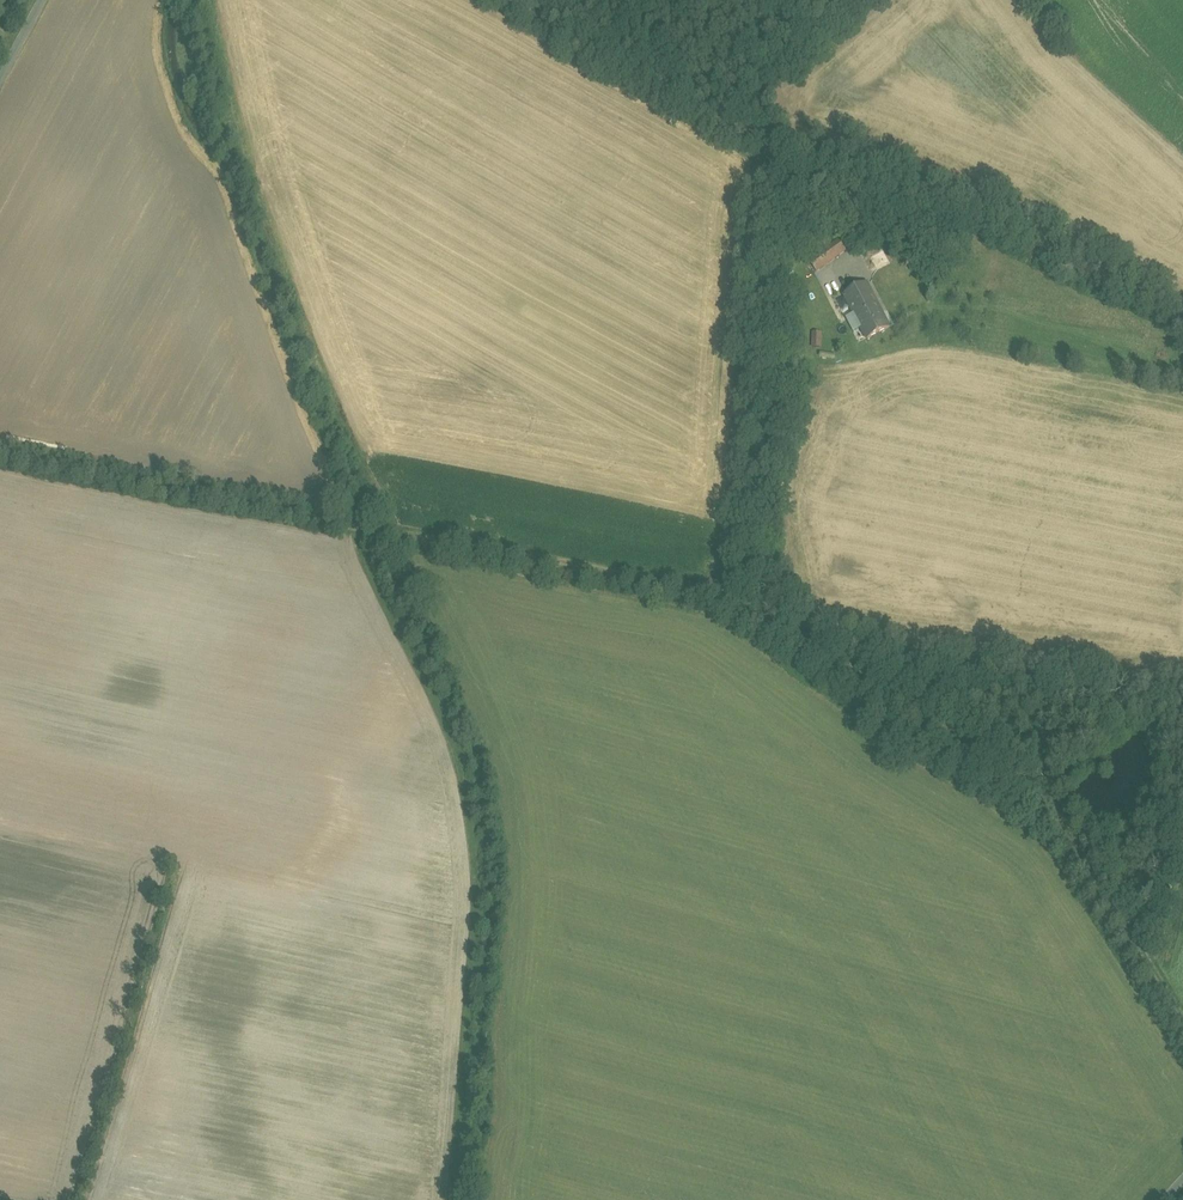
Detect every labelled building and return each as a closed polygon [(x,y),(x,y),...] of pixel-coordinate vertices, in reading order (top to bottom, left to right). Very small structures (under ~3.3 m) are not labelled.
[(839,240),(809,262),(816,272),(846,251),(839,240)] [(883,251),(871,257),(878,270),(890,263),(885,255),(883,251)] [(867,284),(845,295),(867,339),(889,327),(867,284)] [(822,332),(813,333),(814,348),(823,348),(822,332)]
